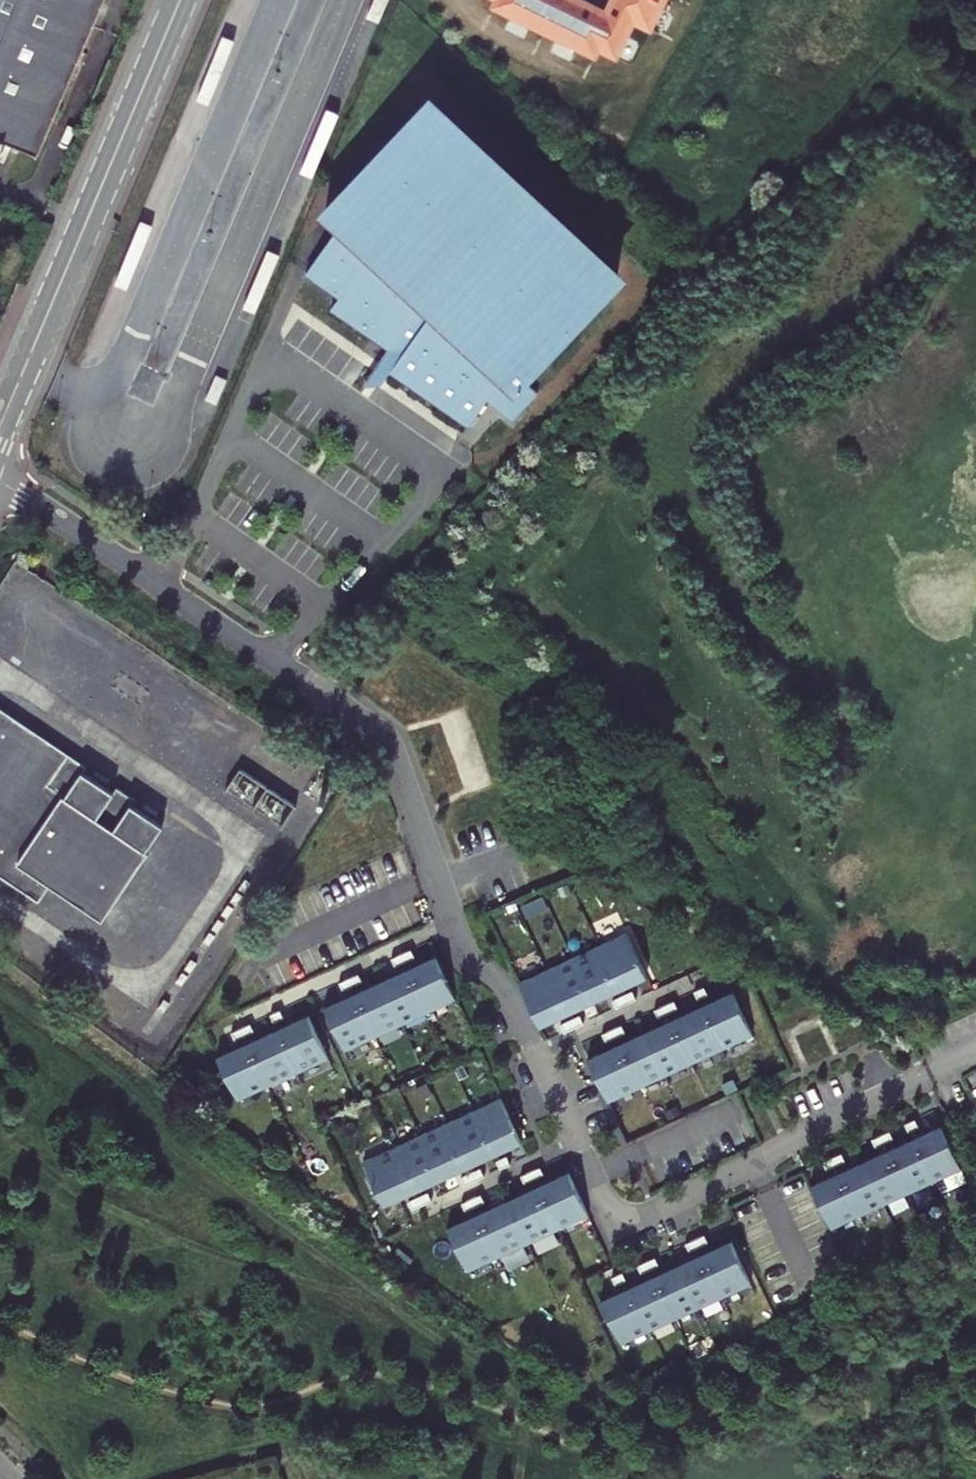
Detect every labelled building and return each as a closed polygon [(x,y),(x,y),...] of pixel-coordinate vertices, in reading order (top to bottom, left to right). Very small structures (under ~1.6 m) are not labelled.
[(43,161),(110,0),(0,0),(0,143),(43,161)] [(488,11),(596,62),(599,55),(619,65),(634,33),(650,40),(670,0),(615,0),(608,16),(574,0),(493,0),(488,11)] [(616,275),(428,100),(324,213),(337,225),(305,271),(339,295),(330,307),(388,348),(381,358),(393,366),(390,370),(468,425),(487,397),(511,419),(537,392),(521,378),(616,275)] [(393,366),(381,358),(371,373),(362,385),(381,382),(390,370),(393,366)] [(343,651),(335,660),(348,672),(357,663),(343,651)] [(34,900),(45,883),(97,918),(143,851),(140,849),(158,822),(128,802),(132,797),(114,784),(110,789),(77,767),(80,762),(0,708),(0,877),(34,900)] [(627,930),(519,981),(541,1026),(649,976),(638,953),(627,930)] [(436,953),(323,1004),(329,1020),(345,1050),(456,1000),(441,970),(436,953)] [(732,991),(589,1054),(610,1105),(754,1036),(732,991)] [(309,1013),(216,1053),(221,1067),(237,1103),(330,1058),(314,1027),(309,1013)] [(501,1096),(363,1157),(373,1181),(384,1205),(523,1140),(513,1119),(501,1096)] [(942,1125),(809,1182),(831,1229),(963,1167),(942,1125)] [(568,1171),(447,1225),(451,1237),(467,1269),(589,1215),(568,1171)] [(728,1238),(600,1299),(620,1344),(749,1285),(728,1238)]
